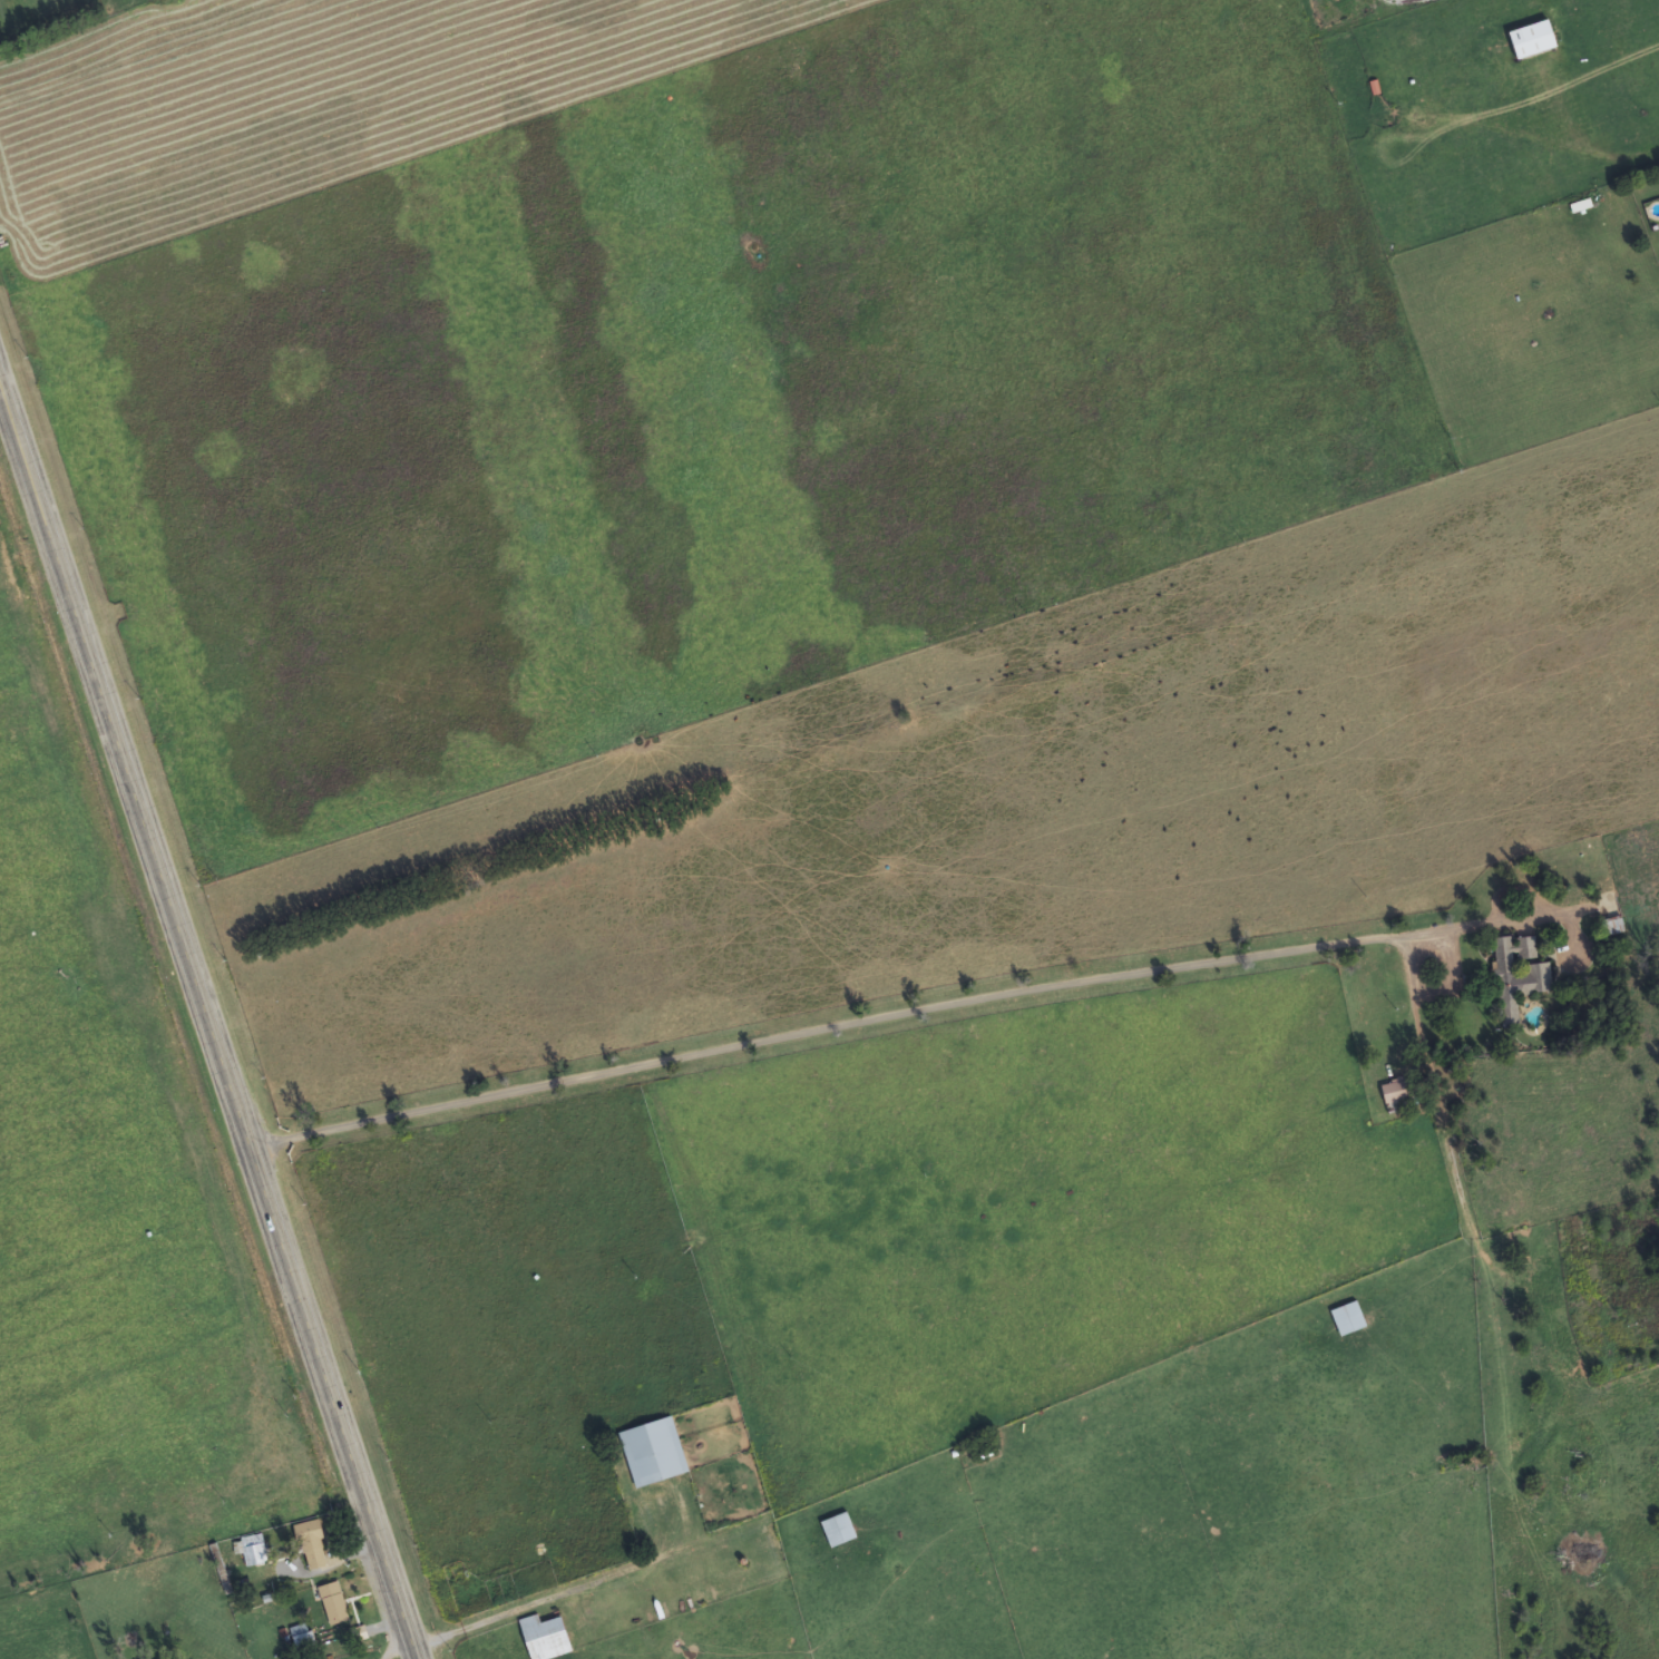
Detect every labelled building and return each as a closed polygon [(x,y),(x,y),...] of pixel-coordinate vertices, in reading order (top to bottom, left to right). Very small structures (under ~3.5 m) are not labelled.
[(1518,61),(1557,48),(1549,20),(1509,32),(1518,61)] [(1605,937),(1625,932),(1621,917),(1601,922),(1605,937)] [(1516,995),(1552,993),(1550,963),(1518,965),(1518,959),(1537,957),(1536,937),(1493,939),(1498,1026),(1518,1025),(1516,995)] [(1419,1098),(1416,1079),(1382,1085),(1387,1115),(1399,1113),(1397,1101),(1419,1098)] [(1330,1312),(1341,1338),(1367,1328),(1356,1302),(1330,1312)] [(673,1417),(619,1432),(635,1488),(689,1473),(673,1417)] [(820,1523),(832,1549),(857,1537),(845,1512),(820,1523)] [(296,1525),(308,1573),(329,1568),(318,1520),(296,1525)] [(351,1620),(338,1581),(318,1588),(331,1626),(351,1620)] [(562,1617),(541,1623),(539,1614),(520,1620),(531,1658),(552,1658),(572,1653),(562,1617)] [(314,1639),(308,1623),(290,1629),(296,1645),(314,1639)]
